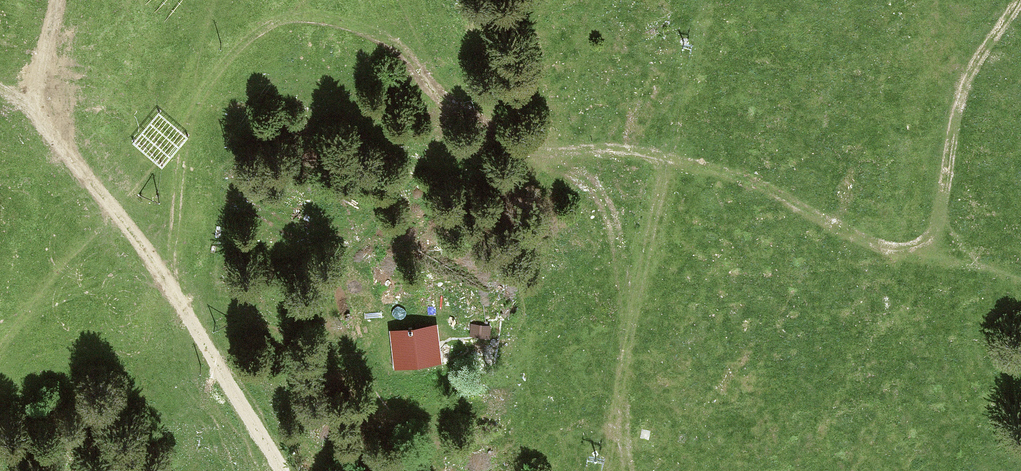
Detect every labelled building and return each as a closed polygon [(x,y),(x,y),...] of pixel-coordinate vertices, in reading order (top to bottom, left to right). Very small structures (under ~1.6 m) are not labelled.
[(393,365),(440,362),(437,325),(390,329),(393,365)]
